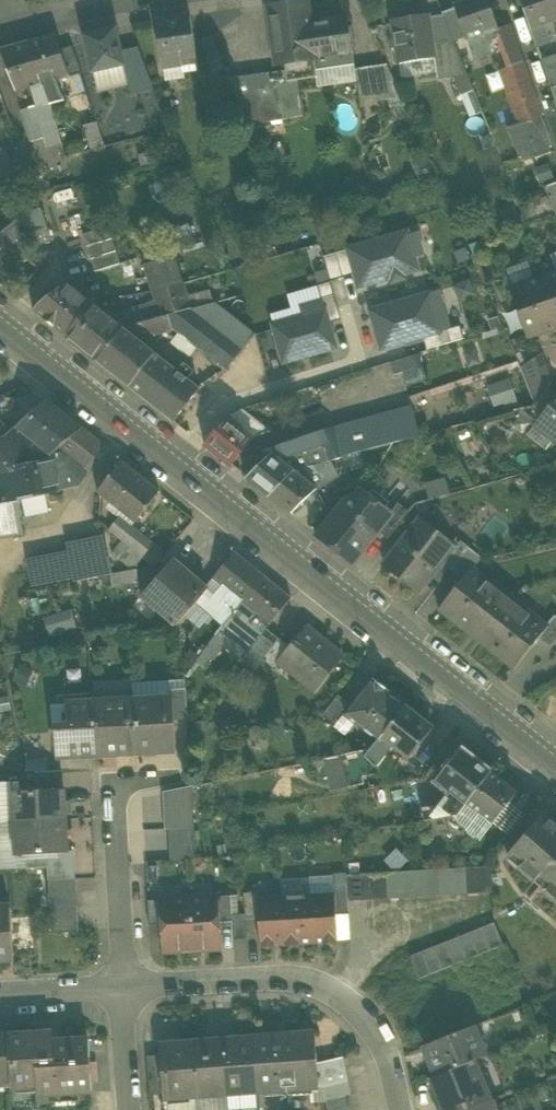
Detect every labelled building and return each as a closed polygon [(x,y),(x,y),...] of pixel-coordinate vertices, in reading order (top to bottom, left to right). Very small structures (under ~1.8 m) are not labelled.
[(499,36),(501,36),(498,28),(488,0),(473,0),(461,0),(453,3),(455,7),(465,37),(466,41),(468,40),(484,35),(487,40),(488,40),(499,36)] [(531,29),(544,24),(555,20),(555,0),(521,0),(531,29)] [(266,74),(285,119),(303,116),(298,80),(316,77),(318,77),(317,70),(315,56),(310,25),(307,3),(301,4),(302,4),(282,7),(273,15),(271,16),(277,55),(281,55),(286,70),(266,73),(266,74)] [(442,12),(444,16),(454,41),(465,37),(455,7),(442,12)] [(183,67),(184,72),(197,71),(196,59),(190,15),(155,20),(162,70),(164,69),(183,67)] [(393,21),(399,63),(435,58),(436,58),(434,45),(431,18),(430,16),(393,21)] [(454,42),(454,41),(444,16),(431,18),(434,45),(454,42)] [(310,25),(315,56),(353,50),(348,19),(310,25)] [(544,24),(546,30),(547,30),(553,27),(555,35),(555,20),(544,24)] [(549,37),(547,30),(546,30),(544,24),(531,29),(536,42),(549,37)] [(506,60),(509,67),(521,63),(508,25),(498,28),(501,36),(499,36),(508,59),(506,60)] [(83,35),(92,73),(94,72),(125,65),(126,65),(121,45),(117,27),(83,35)] [(28,42),(42,84),(54,81),(67,77),(60,50),(56,34),(28,42)] [(200,40),(213,73),(225,68),(212,35),(200,40)] [(493,53),(488,40),(487,40),(484,35),(468,40),(474,59),(493,53)] [(32,87),(42,84),(28,42),(0,50),(16,91),(32,87)] [(126,65),(125,65),(126,71),(145,66),(136,42),(121,45),(126,65)] [(437,72),(438,78),(454,75),(467,74),(454,42),(434,45),(436,58),(435,58),(437,72)] [(60,50),(67,77),(81,73),(72,46),(60,50)] [(355,64),(353,50),(315,56),(317,70),(355,64)] [(553,89),(555,87),(555,58),(552,60),(551,56),(542,59),(553,89)] [(401,77),(437,72),(435,58),(399,63),(401,77)] [(523,62),(521,63),(509,67),(501,70),(520,123),(507,127),(518,158),(534,153),(536,158),(552,152),(550,147),(552,147),(523,62)] [(356,69),(355,64),(317,70),(318,77),(316,77),(317,87),(358,81),(356,69)] [(388,64),(372,66),(376,94),(377,94),(378,101),(402,97),(388,64)] [(129,86),(126,71),(125,65),(94,72),(99,93),(129,86)] [(129,86),(132,96),(154,90),(145,66),(126,71),(129,86)] [(360,96),(376,94),(372,66),(356,69),(358,81),(360,96)] [(185,78),(184,72),(183,67),(164,69),(166,81),(185,78)] [(257,116),(260,124),(285,119),(266,74),(266,73),(230,79),(246,120),(257,116)] [(454,75),(461,95),(473,90),(467,74),(454,75)] [(61,101),(54,81),(42,84),(49,104),(61,101)] [(49,104),(42,84),(32,87),(38,105),(38,107),(49,104)] [(482,112),(473,90),(461,95),(470,117),(482,112)] [(44,137),(47,146),(61,141),(49,104),(38,107),(38,105),(20,111),(30,142),(44,137)] [(84,126),(92,149),(105,145),(98,121),(84,126)] [(0,150),(0,177),(14,172),(6,148),(0,150)] [(418,158),(428,154),(426,149),(409,157),(419,180),(427,177),(418,158)] [(427,177),(429,183),(439,180),(428,154),(418,158),(427,177)] [(549,162),(534,168),(540,183),(555,177),(549,162)] [(149,181),(152,202),(166,200),(162,179),(149,181)] [(527,223),(555,213),(555,206),(552,195),(552,196),(521,207),(527,223)] [(19,220),(24,234),(47,227),(41,206),(17,214),(19,220)] [(0,234),(0,236),(12,245),(24,234),(19,220),(0,234)] [(189,222),(171,226),(174,239),(191,235),(189,222)] [(92,259),(96,272),(121,264),(117,251),(109,226),(84,234),(92,259)] [(51,241),(47,227),(24,234),(28,248),(51,241)] [(356,274),(360,287),(418,270),(415,257),(423,254),(417,233),(408,235),(407,232),(348,249),(356,274)] [(24,234),(12,245),(26,256),(28,248),(24,234)] [(12,245),(0,236),(0,262),(12,245)] [(348,249),(324,256),(330,281),(356,274),(348,249)] [(153,292),(157,301),(162,318),(172,315),(192,309),(215,303),(210,290),(188,296),(184,283),(175,255),(144,264),(153,292)] [(507,269),(513,288),(535,280),(528,262),(507,269)] [(545,276),(555,307),(555,273),(545,276)] [(555,326),(555,307),(545,276),(535,280),(513,288),(510,289),(527,337),(555,326)] [(469,278),(452,286),(460,302),(476,294),(469,278)] [(318,285),(322,301),(323,301),(329,323),(342,319),(331,281),(318,285)] [(34,311),(66,336),(91,303),(82,296),(83,294),(74,287),(73,288),(70,286),(66,283),(40,304),(34,311)] [(270,314),(274,324),(304,316),(301,308),(321,302),(320,302),(322,301),(318,285),(288,294),(291,308),(270,314)] [(438,291),(370,311),(382,349),(423,337),(449,329),(438,291)] [(124,329),(162,318),(157,301),(121,312),(111,319),(124,329)] [(274,324),(284,362),(336,347),(329,323),(323,301),(322,301),(320,302),(321,302),(301,308),(304,316),(274,324)] [(66,336),(74,343),(100,310),(91,303),(66,336)] [(255,335),(215,303),(192,309),(172,315),(175,328),(180,332),(198,347),(226,370),(255,335)] [(74,343),(98,362),(124,329),(111,319),(100,310),(74,343)] [(162,318),(124,329),(131,335),(149,330),(151,333),(155,333),(155,334),(175,328),(172,315),(162,318)] [(423,337),(427,349),(465,338),(461,325),(449,329),(423,337)] [(263,352),(278,348),(273,328),(258,332),(263,352)] [(155,354),(131,335),(124,329),(98,362),(129,386),(155,354)] [(190,358),(198,347),(180,332),(171,343),(190,358)] [(521,367),(535,404),(548,388),(552,383),(541,352),(521,367)] [(394,375),(402,372),(424,365),(420,353),(390,362),(394,375)] [(200,389),(155,354),(129,386),(174,421),(200,389)] [(428,380),(424,365),(402,372),(407,386),(428,380)] [(510,378),(487,386),(494,406),(504,403),(506,409),(519,405),(510,378)] [(534,426),(535,426),(538,422),(555,399),(555,394),(548,388),(535,404),(532,405),(514,410),(534,426)] [(555,442),(555,399),(538,422),(555,436),(553,440),(555,442)] [(17,428),(50,455),(51,454),(81,428),(48,401),(17,428)] [(355,421),(358,430),(398,419),(396,413),(413,408),(413,405),(355,421)] [(399,419),(405,440),(420,435),(413,408),(396,413),(398,419),(399,419)] [(230,413),(228,416),(254,437),(267,429),(242,409),(230,413)] [(231,466),(254,437),(228,416),(205,445),(231,466)] [(342,443),(347,455),(358,452),(393,443),(405,440),(399,419),(398,419),(358,430),(351,431),(354,439),(342,443)] [(355,421),(334,427),(342,443),(354,439),(351,431),(358,430),(355,421)] [(535,426),(553,440),(555,436),(538,422),(535,426)] [(545,450),(553,440),(535,426),(534,426),(527,436),(545,450)] [(347,455),(342,443),(334,427),(263,451),(268,458),(272,453),(280,460),(306,451),(312,466),(330,460),(337,458),(347,455)] [(17,428),(5,438),(28,465),(54,460),(51,454),(50,455),(17,428)] [(54,460),(61,489),(81,485),(85,477),(84,476),(83,468),(101,444),(81,428),(51,454),(54,460)] [(28,465),(5,438),(0,442),(0,465),(4,470),(28,465)] [(306,451),(280,460),(295,471),(312,466),(306,451)] [(337,458),(343,473),(361,468),(358,452),(347,455),(337,458)] [(246,478),(269,496),(295,471),(280,460),(272,453),(268,458),(246,478)] [(343,473),(337,458),(330,460),(338,475),(343,473)] [(4,470),(12,499),(19,498),(19,499),(45,493),(61,490),(61,489),(54,460),(28,465),(4,470)] [(338,475),(330,460),(312,466),(295,471),(317,489),(338,476),(338,475)] [(98,492),(135,522),(159,492),(122,461),(98,492)] [(0,465),(0,538),(24,534),(21,516),(19,499),(19,498),(12,499),(4,470),(0,465)] [(317,489),(295,471),(269,496),(291,513),(307,498),(315,491),(317,489)] [(424,484),(429,500),(450,494),(445,477),(424,484)] [(374,484),(362,492),(377,504),(386,493),(374,484)] [(317,493),(315,491),(307,498),(309,501),(314,501),(318,498),(317,493)] [(390,514),(377,504),(362,492),(345,502),(319,535),(352,562),(378,531),(391,515),(390,514)] [(19,499),(21,516),(49,510),(45,493),(19,499)] [(378,531),(388,538),(409,512),(398,503),(390,514),(391,515),(378,531)] [(123,540),(144,556),(154,544),(120,516),(110,529),(123,540)] [(383,566),(416,592),(435,569),(454,545),(452,543),(435,530),(431,534),(419,525),(423,520),(420,518),(383,566)] [(68,545),(69,553),(75,576),(76,581),(111,574),(112,573),(105,537),(68,545)] [(449,573),(451,569),(469,547),(456,537),(452,543),(454,545),(435,569),(445,577),(449,573)] [(133,569),(144,556),(123,540),(112,553),(133,569)] [(166,553),(154,544),(144,556),(156,566),(166,553)] [(482,557),(469,547),(451,569),(463,579),(473,566),(474,567),(482,557)] [(33,585),(75,576),(69,553),(28,561),(33,585)] [(214,579),(243,602),(263,576),(235,553),(214,579)] [(142,595),(177,625),(185,615),(191,608),(197,600),(207,589),(206,589),(173,559),(142,595)] [(439,609),(514,669),(538,639),(548,626),(547,625),(531,612),(528,616),(509,601),(512,597),(509,595),(507,598),(488,584),(490,580),(474,567),(473,566),(463,579),(439,609)] [(111,574),(113,587),(140,582),(137,569),(133,569),(112,573),(111,574)] [(263,576),(243,602),(271,624),(292,598),(264,575),(263,576)] [(206,589),(207,589),(234,612),(243,602),(214,579),(206,589)] [(216,616),(225,624),(234,612),(207,589),(197,600),(203,605),(207,609),(216,616)] [(196,612),(203,605),(197,600),(191,608),(196,612)] [(267,629),(271,624),(243,602),(234,612),(262,635),(267,629)] [(191,608),(185,615),(204,630),(216,616),(207,609),(203,605),(196,612),(191,608)] [(73,609),(44,617),(50,636),(78,628),(73,609)] [(224,625),(252,647),(262,635),(234,612),(225,624),(224,625)] [(551,649),(555,642),(555,616),(555,615),(547,625),(548,626),(538,639),(551,649)] [(296,675),(317,692),(344,658),(324,643),(327,639),(308,624),(291,645),(286,652),(288,654),(303,666),(296,675)] [(243,660),(252,647),(224,625),(204,652),(210,657),(214,660),(224,646),(243,660)] [(255,670),(265,659),(280,639),(267,629),(262,635),(252,647),(243,660),(255,670)] [(282,637),(280,639),(265,659),(276,668),(281,662),(288,654),(286,652),(291,645),(282,637)] [(203,667),(210,657),(204,652),(197,662),(203,667)] [(281,662),(296,675),(303,666),(288,654),(281,662)] [(21,664),(14,681),(28,687),(35,670),(21,664)] [(346,715),(378,741),(382,736),(406,705),(390,693),(392,691),(375,678),(346,715)] [(94,682),(95,702),(135,700),(133,682),(133,679),(94,682)] [(186,679),(133,682),(135,700),(172,698),(171,689),(187,688),(186,679)] [(174,698),(175,721),(189,720),(187,688),(171,689),(172,698),(174,698)] [(325,712),(335,719),(350,700),(341,692),(325,712)] [(172,698),(135,700),(138,753),(177,751),(175,721),(174,698),(172,698)] [(98,755),(138,753),(135,700),(95,702),(98,755)] [(59,757),(98,755),(95,702),(69,704),(70,726),(63,726),(57,733),(59,757)] [(70,726),(69,704),(52,705),(53,727),(63,726),(70,726)] [(406,705),(382,736),(393,746),(409,759),(434,727),(406,705)] [(377,767),(393,746),(382,736),(378,741),(379,741),(372,750),(325,759),(333,791),(365,784),(362,770),(377,767)] [(466,803),(467,802),(491,772),(463,749),(438,781),(456,796),(466,803)] [(32,771),(33,792),(65,790),(64,770),(32,771)] [(517,793),(491,772),(467,802),(481,813),(494,823),(512,800),(517,793)] [(14,821),(13,793),(12,781),(0,782),(0,825),(14,821)] [(196,858),(194,828),(192,786),(164,792),(165,829),(167,829),(169,860),(185,859),(187,859),(196,858)] [(13,793),(14,821),(18,820),(66,818),(65,790),(33,792),(13,793)] [(458,814),(459,815),(467,803),(466,803),(456,796),(446,809),(439,804),(423,807),(425,821),(458,814)] [(512,800),(494,823),(507,834),(526,810),(512,800)] [(467,802),(466,803),(467,803),(459,815),(457,817),(458,821),(468,829),(468,833),(473,837),(478,836),(487,824),(478,816),(481,813),(467,802)] [(555,899),(555,824),(545,814),(508,857),(555,899)] [(68,851),(66,818),(18,820),(14,821),(16,856),(26,856),(68,853),(68,851)] [(26,868),(26,856),(16,856),(14,821),(0,825),(0,869),(26,868)] [(409,860),(397,848),(384,861),(395,872),(409,860)] [(48,867),(49,880),(75,878),(74,851),(68,851),(68,853),(26,856),(26,868),(48,867)] [(492,867),(479,868),(480,894),(493,893),(492,867)] [(454,895),(467,894),(466,868),(453,869),(454,895)] [(467,894),(480,894),(479,868),(466,868),(467,894)] [(441,896),(454,895),(453,869),(440,870),(441,896)] [(415,897),(428,897),(427,870),(414,871),(415,897)] [(428,897),(441,896),(440,870),(427,870),(428,897)] [(402,898),(415,897),(414,871),(400,872),(402,898)] [(389,899),(402,898),(400,872),(395,872),(387,873),(389,899)] [(335,884),(348,883),(347,873),(334,873),(334,876),(335,884)] [(376,900),(374,873),(361,874),(363,900),(376,900)] [(376,900),(389,899),(387,873),(374,873),(376,900)] [(363,900),(361,874),(348,875),(349,901),(363,900)] [(310,877),(311,895),(335,894),(335,884),(334,876),(310,877)] [(311,895),(310,877),(282,878),(282,897),(311,895)] [(49,880),(49,893),(76,892),(75,878),(49,880)] [(335,894),(336,915),(349,914),(348,883),(335,884),(335,894)] [(77,904),(76,892),(49,893),(50,905),(77,904)] [(244,893),(245,913),(246,919),(259,918),(258,898),(257,892),(244,893)] [(335,894),(311,895),(313,943),(324,942),(324,944),(336,943),(336,942),(338,942),(338,938),(336,915),(335,894)] [(219,921),(233,921),(232,914),(231,895),(218,896),(219,921)] [(311,895),(282,897),(285,945),(287,945),(287,946),(299,945),(299,944),(313,943),(311,895)] [(218,896),(189,898),(193,950),(221,948),(219,921),(218,896)] [(275,945),(285,945),(282,897),(258,898),(259,918),(261,946),(263,946),(263,948),(275,947),(275,945)] [(164,952),(193,950),(189,898),(161,899),(163,925),(164,952)] [(148,900),(150,925),(163,925),(161,899),(148,900)] [(78,916),(77,904),(50,905),(51,918),(78,916)] [(14,959),(11,908),(0,909),(0,959),(14,959)] [(247,939),(246,919),(245,913),(239,914),(232,914),(233,921),(234,940),(247,939)] [(349,914),(336,915),(338,938),(351,937),(349,914)] [(78,929),(78,916),(51,918),(51,930),(78,929)] [(234,948),(234,940),(233,921),(219,921),(221,948),(234,948)] [(495,922),(483,927),(491,950),(504,945),(495,922)] [(483,927),(470,932),(479,955),(491,950),(483,927)] [(470,932),(458,937),(467,959),(479,955),(470,932)] [(458,937),(446,942),(455,964),(467,959),(458,937)] [(446,942),(434,946),(443,969),(455,964),(446,942)] [(434,946),(422,951),(431,974),(443,969),(434,946)] [(419,979),(431,974),(422,951),(410,956),(415,969),(419,979)] [(425,1045),(437,1075),(471,1061),(477,1059),(485,1055),(474,1026),(425,1045)] [(54,1031),(8,1034),(11,1079),(11,1086),(37,1084),(38,1093),(92,1090),(89,1037),(55,1039),(54,1031)] [(311,1084),(318,1084),(316,1061),(314,1032),(254,1036),(258,1089),(311,1084)] [(0,1034),(0,1079),(11,1079),(8,1034),(0,1034)] [(227,1091),(258,1089),(254,1036),(223,1039),(227,1091)] [(195,1093),(227,1091),(223,1039),(191,1041),(195,1093)] [(168,1095),(195,1093),(191,1041),(159,1044),(160,1053),(162,1084),(163,1093),(163,1096),(168,1095)] [(148,1054),(151,1094),(160,1093),(159,1084),(162,1084),(160,1053),(148,1054)] [(342,1056),(316,1061),(318,1084),(323,1084),(323,1083),(348,1077),(343,1055),(342,1056)] [(493,1099),(477,1059),(471,1061),(487,1102),(491,1100),(493,1099)] [(471,1061),(437,1075),(427,1079),(440,1109),(466,1109),(487,1102),(471,1061)] [(329,1109),(332,1109),(354,1105),(348,1077),(323,1083),(323,1084),(327,1102),(329,1109)] [(11,1079),(0,1079),(0,1090),(11,1089),(11,1086),(11,1079)] [(318,1084),(311,1084),(312,1103),(327,1102),(323,1084),(318,1084)] [(228,1109),(250,1109),(259,1109),(258,1089),(227,1091),(228,1109)] [(227,1091),(195,1093),(196,1109),(228,1109),(227,1091)] [(195,1093),(168,1095),(169,1109),(196,1109),(195,1093)] [(487,1102),(466,1109),(494,1109),(491,1100),(487,1102)]
